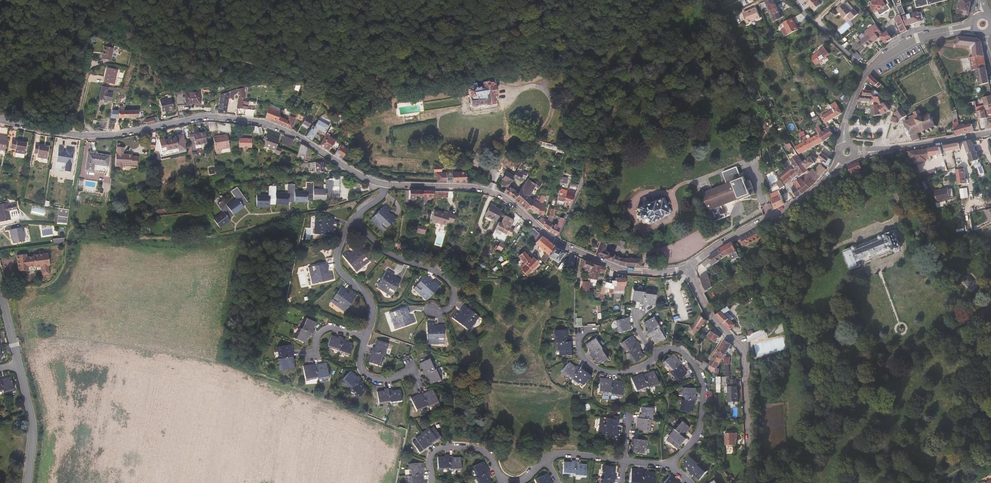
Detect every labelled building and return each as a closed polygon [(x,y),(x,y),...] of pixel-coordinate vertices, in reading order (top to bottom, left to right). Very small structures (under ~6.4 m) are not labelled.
[(774,0),(770,0),(759,4),(762,12),(768,9),(769,14),(771,13),(774,21),(781,18),(774,0)] [(816,0),(807,0),(805,2),(814,11),(820,5),(816,0)] [(888,5),(889,4),(887,0),(885,0),(883,1),(883,0),(879,0),(876,2),(875,1),(869,4),(875,13),(878,12),(881,16),(891,10),(888,5)] [(971,2),(962,1),(962,0),(961,0),(959,0),(957,13),(969,16),(971,2)] [(852,12),(849,9),(846,5),(838,11),(844,19),(848,15),(852,20),(857,16),(853,11),(852,12)] [(905,14),(902,6),(896,8),(899,13),(900,16),(905,14)] [(759,14),(757,9),(744,13),(747,23),(761,18),(759,14)] [(918,14),(918,13),(904,17),(907,26),(920,22),(920,19),(918,14)] [(908,31),(900,16),(897,18),(899,22),(898,22),(899,25),(898,25),(902,34),(903,34),(908,31)] [(799,31),(796,26),(798,26),(794,18),(783,23),(785,29),(781,31),(784,38),(799,31)] [(879,38),(880,37),(886,44),(892,39),(887,32),(883,35),(882,33),(880,31),(879,29),(875,24),(871,27),(879,38)] [(879,38),(871,27),(869,28),(870,30),(869,31),(870,33),(869,34),(875,43),(880,39),(879,38)] [(862,39),(869,34),(870,33),(869,31),(870,30),(869,28),(867,30),(868,32),(864,35),(863,34),(860,36),(862,39)] [(875,43),(869,34),(862,39),(861,40),(859,37),(856,40),(858,43),(860,41),(864,47),(866,45),(868,48),(875,43)] [(986,68),(982,50),(981,42),(978,39),(958,37),(957,45),(971,47),(973,49),(973,57),(961,59),(964,75),(976,70),(986,68)] [(109,59),(113,47),(104,44),(102,51),(103,51),(102,57),(109,59)] [(825,61),(827,59),(826,58),(829,55),(823,47),(819,50),(820,51),(811,58),(817,65),(824,59),(825,61)] [(868,63),(862,57),(861,58),(858,55),(855,58),(859,62),(861,63),(863,64),(866,64),(867,64),(868,63)] [(114,83),(117,69),(107,66),(103,80),(114,83)] [(988,80),(986,68),(976,70),(979,83),(988,80)] [(878,89),(882,85),(880,83),(871,75),(869,77),(867,79),(876,87),(878,89)] [(496,96),(493,80),(495,79),(495,76),(480,79),(481,82),(483,84),(483,86),(482,86),(480,87),(476,88),(476,83),(468,84),(471,104),(473,104),(473,105),(485,104),(486,104),(494,103),(493,96),(496,96)] [(111,99),(112,91),(107,90),(107,87),(111,88),(111,89),(119,90),(120,87),(116,87),(116,85),(107,86),(101,84),(99,97),(111,99)] [(233,96),(238,93),(238,97),(245,98),(244,88),(232,91),(229,93),(229,99),(232,98),(234,98),(233,96)] [(200,102),(200,101),(199,89),(185,89),(186,103),(200,102)] [(847,97),(840,91),(837,94),(845,103),(847,97)] [(228,104),(229,99),(229,93),(221,95),(219,104),(228,104)] [(172,104),(171,95),(159,97),(161,107),(168,106),(168,105),(171,105),(171,108),(173,108),(172,104)] [(881,103),(880,99),(880,98),(880,97),(863,96),(860,96),(858,101),(876,102),(876,106),(873,107),(874,116),(883,114),(884,114),(882,112),(879,108),(882,106),(881,105),(881,103)] [(983,98),(985,106),(977,107),(978,112),(985,110),(989,110),(988,106),(990,105),(990,96),(983,98)] [(247,109),(249,99),(245,98),(238,97),(237,108),(247,109)] [(842,114),(839,107),(836,102),(830,106),(833,110),(828,113),(832,119),(842,114)] [(119,127),(118,117),(119,108),(124,108),(124,103),(122,103),(122,105),(119,105),(119,107),(117,106),(117,108),(112,108),(109,122),(107,130),(113,129),(112,128),(119,127)] [(226,114),(228,104),(219,104),(218,113),(226,114)] [(884,114),(888,112),(889,111),(884,104),(882,106),(879,108),(882,112),(884,114)] [(279,117),(281,110),(280,110),(279,111),(275,110),(275,108),(274,107),(273,109),(268,107),(264,118),(285,127),(289,116),(286,115),(284,119),(279,117)] [(138,116),(138,108),(124,108),(124,117),(136,116),(138,116)] [(907,116),(902,109),(896,113),(895,114),(897,117),(898,116),(900,120),(907,116)] [(296,119),(298,114),(291,110),(289,116),(295,119),(296,119)] [(986,115),(985,110),(978,112),(979,120),(983,119),(986,118),(986,115)] [(937,126),(934,125),(932,120),(934,119),(933,118),(931,118),(930,116),(930,115),(931,114),(931,113),(929,114),(929,112),(927,113),(927,114),(923,117),(919,111),(914,113),(915,115),(909,118),(911,120),(906,122),(905,121),(904,122),(907,128),(906,129),(910,137),(911,137),(913,142),(920,139),(918,134),(922,132),(923,135),(925,134),(924,132),(927,130),(928,133),(930,132),(928,130),(930,129),(931,131),(933,131),(932,128),(934,127),(936,128),(937,126)] [(829,122),(832,119),(828,113),(822,117),(826,124),(829,129),(834,134),(837,132),(833,127),(832,127),(829,122)] [(302,123),(306,117),(298,114),(296,119),(302,123)] [(977,121),(976,117),(976,115),(975,114),(969,116),(971,123),(977,121)] [(308,127),(313,118),(308,115),(306,117),(302,123),(302,124),(308,127)] [(291,129),(295,119),(289,116),(285,127),(291,129)] [(823,142),(834,135),(834,134),(829,129),(822,133),(819,126),(822,125),(820,120),(814,123),(819,135),(823,142)] [(323,135),(329,126),(318,121),(313,130),(311,129),(306,137),(311,140),(317,132),(323,135)] [(217,130),(216,123),(208,122),(209,132),(217,130)] [(973,132),(972,124),(965,126),(964,124),(959,125),(958,122),(953,123),(956,135),(973,132)] [(206,143),(203,132),(193,134),(193,135),(190,135),(191,137),(189,137),(192,150),(196,149),(195,145),(206,143)] [(808,141),(803,132),(799,133),(804,142),(808,141)] [(173,154),(179,153),(186,152),(182,135),(175,136),(176,138),(165,141),(164,139),(158,140),(161,155),(172,153),(173,154)] [(230,148),(227,135),(213,137),(216,154),(221,153),(221,149),(230,148)] [(275,150),(279,139),(267,135),(264,142),(265,142),(264,146),(275,150)] [(333,145),(336,142),(325,135),(319,145),(328,151),(332,145),(333,146),(333,145)] [(809,150),(823,142),(819,135),(808,141),(804,142),(809,150)] [(8,137),(0,136),(0,150),(6,151),(8,137)] [(290,147),(293,140),(289,138),(284,136),(281,143),(290,147)] [(25,154),(26,143),(22,143),(22,141),(12,139),(11,148),(16,149),(15,153),(25,154)] [(251,148),(251,139),(240,139),(239,147),(243,147),(243,149),(247,149),(248,148),(251,148)] [(975,151),(972,141),(964,143),(968,153),(975,151)] [(342,159),(348,149),(336,142),(333,145),(336,147),(337,146),(339,147),(334,155),(342,159)] [(809,150),(804,142),(796,148),(800,154),(809,150)] [(47,159),(49,148),(44,148),(45,146),(36,144),(34,153),(39,154),(38,157),(47,159)] [(304,158),(306,147),(301,144),(297,156),(304,158)] [(960,150),(960,147),(959,144),(944,147),(946,153),(960,150)] [(137,167),(138,157),(132,157),(132,155),(123,155),(124,152),(125,148),(117,147),(117,154),(116,154),(115,165),(116,165),(116,167),(122,168),(123,165),(137,167)] [(930,157),(942,155),(940,147),(928,149),(928,150),(909,153),(912,160),(917,159),(918,162),(930,161),(930,157)] [(71,171),(74,152),(70,152),(70,153),(63,152),(63,148),(59,148),(56,169),(71,171)] [(789,160),(798,154),(795,151),(787,156),(789,160)] [(980,160),(979,156),(977,151),(975,151),(977,157),(970,158),(971,162),(978,160),(980,160)] [(107,173),(109,156),(88,153),(86,170),(107,173)] [(830,167),(832,160),(822,153),(819,158),(822,161),(821,162),(829,168),(830,167)] [(804,163),(798,154),(789,160),(793,166),(796,170),(795,171),(800,178),(801,178),(809,171),(808,169),(804,163)] [(815,164),(810,158),(804,163),(808,169),(815,164)] [(315,162),(305,164),(300,165),(301,169),(310,168),(310,171),(316,171),(316,172),(324,172),(323,162),(315,163),(315,162)] [(861,173),(860,169),(862,168),(860,163),(849,168),(852,177),(860,174),(861,173)] [(822,177),(827,170),(821,165),(816,170),(817,171),(816,172),(822,177)] [(783,180),(790,175),(793,179),(796,183),(794,184),(796,186),(803,195),(810,188),(804,182),(801,178),(800,178),(795,171),(796,170),(793,166),(784,173),(780,176),(783,180)] [(740,201),(751,196),(756,194),(750,181),(746,183),(744,177),(741,178),(737,168),(723,173),(727,185),(704,195),(711,214),(710,215),(712,219),(713,219),(714,222),(726,218),(725,214),(727,214),(726,211),(725,209),(723,210),(722,206),(739,199),(740,201)] [(963,169),(955,170),(957,184),(965,183),(963,169)] [(822,177),(816,172),(814,170),(810,173),(812,175),(818,181),(822,177)] [(527,176),(516,171),(515,173),(512,178),(520,181),(522,178),(526,180),(527,176)] [(511,180),(512,178),(515,173),(512,172),(510,175),(506,174),(503,179),(504,180),(502,185),(506,188),(511,180)] [(466,173),(452,174),(446,174),(437,174),(436,183),(453,183),(467,182),(466,173)] [(786,185),(793,179),(790,175),(783,180),(786,185)] [(810,188),(818,181),(812,175),(804,182),(810,188)] [(339,199),(339,191),(340,176),(333,176),(333,181),(326,181),(326,189),(314,189),(314,183),(307,183),(306,191),(295,191),(295,185),(288,185),(288,194),(276,193),(276,187),(269,187),(269,196),(257,196),(257,206),(270,207),(270,203),(272,203),(272,205),(275,205),(275,204),(289,204),(289,201),(291,201),(291,202),(294,202),(307,202),(307,199),(309,199),(309,201),(313,201),(313,200),(327,200),(327,197),(329,197),(329,198),(332,198),(332,199),(339,199)] [(529,197),(536,186),(540,188),(543,184),(538,182),(529,177),(518,194),(515,192),(515,191),(509,188),(513,181),(511,180),(506,188),(504,192),(510,196),(527,211),(528,208),(533,201),(529,197)] [(785,187),(780,180),(776,183),(781,189),(785,187)] [(803,195),(796,186),(792,189),(797,198),(803,195)] [(233,215),(244,207),(242,205),(243,203),(244,204),(247,202),(237,188),(231,192),(237,199),(227,206),(224,201),(218,205),(223,212),(213,219),(220,228),(230,220),(228,217),(230,216),(231,217),(234,215),(233,215)] [(563,205),(564,203),(568,191),(560,188),(556,204),(563,205)] [(944,206),(944,204),(947,204),(946,201),(951,200),(950,198),(954,197),(952,189),(948,190),(948,188),(935,191),(938,203),(936,203),(937,207),(938,207),(944,206)] [(967,188),(959,189),(960,198),(968,198),(967,188)] [(570,205),(575,192),(568,190),(568,191),(564,203),(570,205)] [(421,196),(421,191),(410,191),(409,200),(414,200),(415,196),(421,196)] [(433,197),(433,191),(426,191),(425,197),(424,197),(423,202),(423,203),(427,204),(427,199),(432,199),(432,198),(432,196),(433,197)] [(785,204),(782,198),(778,191),(770,194),(775,210),(785,204)] [(648,223),(661,218),(670,214),(669,212),(670,212),(664,197),(655,201),(654,201),(650,203),(650,202),(647,201),(644,202),(643,205),(644,206),(643,206),(637,209),(639,212),(639,213),(637,216),(638,219),(641,220),(643,219),(644,223),(647,221),(648,223)] [(539,207),(540,205),(533,201),(528,208),(537,214),(539,207)] [(10,211),(18,209),(16,204),(9,206),(8,203),(0,205),(0,227),(4,226),(13,224),(10,211)] [(495,221),(500,210),(494,207),(494,206),(491,204),(485,216),(495,221)] [(396,218),(391,214),(391,215),(388,213),(391,210),(385,205),(371,220),(383,232),(396,218)] [(57,223),(67,225),(69,210),(59,208),(57,223)] [(551,225),(552,222),(555,208),(553,208),(553,209),(550,209),(548,220),(544,219),(541,218),(540,220),(537,221),(549,231),(551,225)] [(449,214),(449,215),(444,213),(434,211),(431,222),(436,224),(436,223),(445,226),(447,221),(453,223),(456,216),(449,214)] [(504,235),(505,234),(510,236),(514,230),(510,228),(514,220),(504,216),(500,223),(499,222),(495,231),(504,235)] [(332,227),(332,224),(333,225),(334,218),(316,217),(315,234),(336,236),(336,228),(332,227)] [(556,235),(563,219),(560,218),(556,225),(555,225),(555,223),(552,222),(551,225),(549,231),(556,235)] [(19,232),(18,228),(21,228),(20,223),(13,224),(4,226),(5,231),(10,230),(11,234),(12,234),(14,243),(25,241),(23,231),(19,232)] [(417,230),(417,231),(416,232),(425,234),(426,228),(423,227),(418,226),(417,230)] [(760,239),(759,237),(764,234),(760,227),(738,240),(739,243),(741,243),(743,247),(749,244),(750,245),(760,239)] [(902,247),(895,231),(884,236),(882,235),(880,235),(879,236),(879,238),(858,246),(855,246),(854,246),(853,249),(845,252),(850,268),(853,269),(858,267),(858,266),(859,265),(858,262),(892,249),(893,251),(894,251),(896,252),(900,251),(902,247)] [(535,243),(542,237),(538,233),(534,237),(532,240),(535,243)] [(544,239),(542,237),(535,243),(534,244),(541,249),(536,255),(544,262),(548,257),(555,248),(544,239)] [(605,252),(605,249),(609,240),(602,237),(595,254),(624,266),(641,267),(640,260),(620,258),(617,257),(616,258),(609,255),(609,253),(605,252)] [(724,257),(730,254),(733,260),(740,257),(732,243),(723,248),(720,250),(708,258),(711,263),(713,265),(724,257)] [(369,261),(358,247),(353,251),(354,252),(351,254),(348,251),(342,256),(356,272),(369,261)] [(557,262),(564,252),(555,248),(548,257),(557,262)] [(529,257),(526,253),(525,254),(524,252),(518,256),(526,266),(522,270),(526,275),(538,263),(532,257),(530,259),(528,257),(529,257)] [(51,265),(50,253),(34,255),(34,256),(28,257),(28,254),(17,255),(19,271),(30,270),(29,267),(36,266),(36,267),(42,266),(43,275),(51,274),(50,265),(51,265)] [(705,268),(711,263),(708,258),(702,264),(705,268)] [(472,268),(474,261),(468,260),(466,266),(472,268)] [(592,264),(585,261),(583,260),(582,264),(583,265),(583,267),(584,267),(584,270),(587,271),(588,269),(590,270),(592,264)] [(327,273),(327,270),(328,269),(326,263),(309,267),(313,284),(333,279),(331,272),(327,273)] [(588,278),(590,279),(590,282),(596,283),(599,272),(604,273),(605,268),(592,264),(590,270),(589,275),(588,278)] [(391,296),(401,280),(396,277),(395,279),(392,277),(394,273),(388,269),(377,287),(391,296)] [(710,280),(709,275),(707,274),(699,279),(700,284),(707,281),(710,280)] [(426,300),(440,284),(435,279),(432,282),(430,280),(430,279),(426,275),(414,288),(426,300)] [(624,287),(625,278),(615,278),(615,281),(612,281),(611,284),(611,286),(613,286),(613,290),(624,291),(624,287)] [(713,287),(710,280),(707,281),(700,284),(702,289),(705,293),(713,287)] [(613,290),(613,286),(611,286),(611,284),(605,283),(605,285),(603,284),(602,287),(600,294),(600,300),(603,300),(605,288),(609,289),(608,294),(613,294),(613,290)] [(345,311),(357,295),(351,290),(348,293),(346,292),(346,291),(341,287),(331,301),(345,311)] [(641,305),(643,292),(643,291),(635,290),(636,289),(631,289),(630,301),(638,302),(637,304),(641,305)] [(653,305),(654,293),(650,293),(643,292),(641,305),(641,306),(645,306),(645,305),(653,305)] [(469,330),(479,316),(464,306),(461,311),(462,311),(460,314),(456,311),(452,317),(469,330)] [(415,322),(412,315),(408,317),(407,313),(408,313),(406,307),(389,313),(395,329),(415,322)] [(735,325),(729,319),(731,318),(726,313),(730,310),(728,307),(716,315),(730,330),(735,325)] [(700,330),(706,321),(701,316),(695,326),(697,328),(700,330)] [(313,330),(316,322),(304,317),(302,320),(303,321),(299,328),(312,334),(313,334),(315,331),(313,330)] [(647,334),(658,328),(659,327),(655,321),(656,321),(653,317),(643,323),(647,330),(645,331),(647,334)] [(628,330),(626,322),(628,322),(627,318),(614,322),(616,329),(615,329),(617,333),(628,330)] [(444,343),(444,325),(438,325),(438,326),(435,326),(435,322),(427,322),(427,343),(444,343)] [(305,343),(309,336),(311,336),(312,334),(299,328),(298,327),(295,334),(294,334),(293,337),(305,343)] [(665,338),(662,334),(658,328),(647,334),(646,335),(648,338),(650,337),(654,344),(665,338)] [(748,343),(766,334),(763,329),(754,333),(749,336),(748,337),(748,338),(748,343)] [(566,339),(566,331),(553,332),(553,336),(554,336),(554,343),(556,343),(568,343),(568,339),(566,339)] [(720,338),(711,332),(707,337),(717,343),(720,338)] [(337,353),(342,338),(342,337),(339,336),(339,338),(331,336),(326,350),(331,351),(337,353)] [(627,353),(638,346),(639,345),(637,343),(635,344),(630,337),(620,344),(623,347),(627,353)] [(348,358),(353,344),(345,341),(346,339),(342,338),(337,353),(337,354),(343,355),(344,357),(348,358)] [(600,349),(601,348),(597,343),(598,342),(595,338),(585,345),(590,352),(588,353),(590,356),(600,349)] [(726,355),(732,345),(724,340),(718,350),(726,355)] [(382,362),(385,355),(386,355),(388,349),(389,350),(390,345),(377,341),(374,348),(373,347),(372,350),(370,350),(369,354),(371,354),(368,362),(382,367),(384,362),(382,362)] [(568,351),(568,347),(570,347),(571,343),(568,343),(556,343),(556,352),(558,352),(558,356),(572,356),(572,351),(568,351)] [(293,356),(292,352),(291,345),(277,347),(277,352),(278,352),(279,359),(278,359),(279,366),(278,366),(279,371),(293,369),(292,362),(293,362),(292,357),(293,356)] [(643,357),(638,350),(640,349),(638,346),(627,353),(626,353),(631,360),(630,360),(632,364),(643,357)] [(608,359),(605,355),(604,355),(600,349),(590,356),(589,356),(591,359),(593,358),(597,365),(598,365),(608,359)] [(722,360),(726,355),(718,350),(715,355),(722,360)] [(671,371),(680,363),(682,362),(679,359),(678,360),(672,354),(663,362),(666,366),(667,365),(671,371)] [(722,360),(715,355),(712,361),(719,365),(722,360)] [(444,378),(442,373),(441,374),(438,368),(437,368),(434,362),(436,362),(434,357),(420,363),(423,371),(421,372),(423,375),(424,375),(425,378),(427,377),(431,384),(444,378)] [(705,371),(708,364),(704,362),(704,361),(699,358),(696,362),(701,365),(700,368),(705,371)] [(717,369),(719,365),(712,361),(710,365),(711,366),(709,369),(716,373),(719,373),(720,369),(717,369)] [(687,373),(682,367),(683,366),(680,363),(671,371),(670,371),(675,377),(674,378),(677,381),(687,373)] [(316,377),(315,365),(315,364),(310,365),(303,367),(305,380),(310,380),(310,378),(316,377)] [(329,377),(326,364),(321,365),(319,364),(315,365),(316,377),(317,378),(324,377),(324,378),(329,377)] [(571,379),(578,370),(576,367),(574,369),(568,364),(560,373),(564,376),(570,380),(571,379)] [(583,386),(591,375),(587,372),(585,375),(581,372),(583,370),(580,368),(578,370),(571,379),(578,384),(579,383),(583,386)] [(350,390),(360,379),(361,378),(358,376),(357,377),(351,372),(340,382),(344,386),(345,385),(350,390)] [(659,386),(653,372),(646,375),(646,374),(642,376),(647,388),(647,389),(654,387),(659,386)] [(640,391),(647,388),(642,376),(642,375),(638,376),(639,377),(631,379),(636,393),(640,391)] [(14,390),(11,377),(7,378),(4,379),(4,378),(0,379),(3,390),(3,391),(10,389),(10,391),(14,390)] [(356,400),(366,389),(361,383),(362,382),(360,379),(350,390),(348,391),(353,396),(352,397),(356,400)] [(610,394),(611,381),(611,380),(607,380),(599,379),(598,394),(602,394),(602,393),(610,394)] [(621,397),(623,383),(615,383),(615,382),(611,381),(610,394),(609,395),(616,396),(616,397),(621,397)] [(727,387),(728,393),(728,403),(739,402),(737,386),(736,386),(731,386),(727,387)] [(390,401),(388,389),(388,388),(385,389),(385,391),(377,392),(379,403),(383,402),(383,401),(390,401)] [(695,397),(695,388),(682,388),(682,392),(683,392),(683,400),(695,400),(696,400),(697,397),(695,397)] [(401,401),(400,390),(392,391),(392,389),(388,389),(390,401),(390,402),(396,401),(397,402),(401,401)] [(438,401),(433,390),(426,393),(425,392),(422,394),(426,404),(426,405),(434,402),(434,403),(438,401)] [(426,404),(422,394),(421,393),(418,394),(418,395),(411,398),(416,410),(419,408),(419,407),(426,404)] [(693,412),(693,404),(695,404),(695,400),(683,400),(682,400),(681,407),(680,407),(680,411),(693,412)] [(652,420),(652,412),(654,413),(654,408),(642,407),(642,411),(643,411),(642,415),(640,415),(639,418),(638,418),(652,420)] [(616,429),(616,425),(617,425),(618,420),(600,417),(599,434),(619,437),(620,429),(616,429)] [(652,432),(652,427),(651,427),(652,420),(638,418),(638,422),(639,422),(638,431),(652,432)] [(685,434),(690,428),(681,420),(677,423),(678,424),(674,429),(675,430),(684,438),(686,435),(685,434)] [(441,438),(434,427),(430,430),(429,428),(422,433),(422,434),(430,445),(434,443),(432,440),(435,437),(437,440),(441,438)] [(678,444),(681,440),(683,442),(686,439),(684,438),(675,430),(669,436),(670,437),(667,441),(677,450),(681,446),(678,444)] [(737,433),(733,433),(733,432),(726,432),(726,445),(728,445),(729,447),(733,447),(734,445),(736,445),(736,441),(737,439),(737,433)] [(430,445),(422,434),(416,438),(417,440),(413,443),(420,454),(424,451),(422,448),(426,446),(427,448),(430,446),(430,445)] [(646,449),(647,441),(634,439),(633,444),(636,444),(635,448),(632,448),(631,452),(644,454),(644,449),(646,449)] [(700,463),(701,462),(695,458),(696,457),(692,454),(684,463),(690,469),(689,470),(692,472),(700,463)] [(449,470),(449,458),(449,456),(449,455),(445,455),(445,457),(438,457),(438,471),(443,471),(449,470)] [(461,472),(461,458),(453,458),(453,456),(449,456),(449,458),(449,470),(449,471),(456,471),(456,472),(461,472)] [(574,475),(575,462),(575,461),(572,461),(572,463),(563,462),(562,475),(567,476),(568,474),(574,475)] [(490,472),(488,468),(486,469),(483,462),(470,468),(472,472),(473,472),(476,478),(489,472),(490,472)] [(585,478),(586,465),(578,465),(579,463),(575,462),(574,475),(574,476),(581,477),(580,478),(585,478)] [(423,471),(422,463),(410,464),(410,468),(412,468),(413,476),(423,475),(424,475),(424,471),(423,471)] [(701,480),(709,471),(706,467),(705,468),(700,463),(692,472),(691,473),(693,476),(695,474),(701,480)] [(615,476),(616,468),(602,466),(602,472),(603,472),(602,478),(615,479),(616,479),(616,476),(615,476)] [(644,471),(644,469),(640,469),(640,470),(632,469),(630,482),(635,482),(638,482),(642,482),(644,471)] [(655,472),(647,472),(647,471),(644,471),(642,482),(654,482),(655,472)] [(488,477),(490,475),(489,472),(476,478),(474,479),(476,482),(491,482),(488,477)] [(546,474),(536,479),(538,482),(553,482),(552,481),(550,482),(546,474)] [(422,478),(423,478),(423,475),(413,476),(411,476),(412,482),(423,482),(422,478)] [(681,482),(678,480),(677,480),(671,475),(664,482),(680,482),(681,482)]
